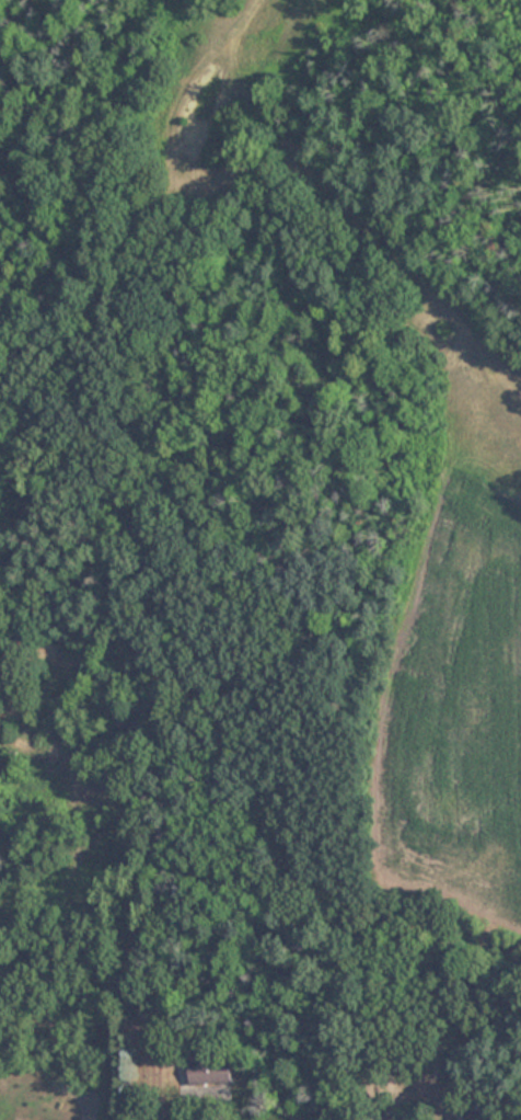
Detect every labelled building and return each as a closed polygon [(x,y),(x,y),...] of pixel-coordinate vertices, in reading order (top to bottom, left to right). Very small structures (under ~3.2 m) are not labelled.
[(179,1088),(232,1083),(230,1057),(177,1062),(179,1088)]
